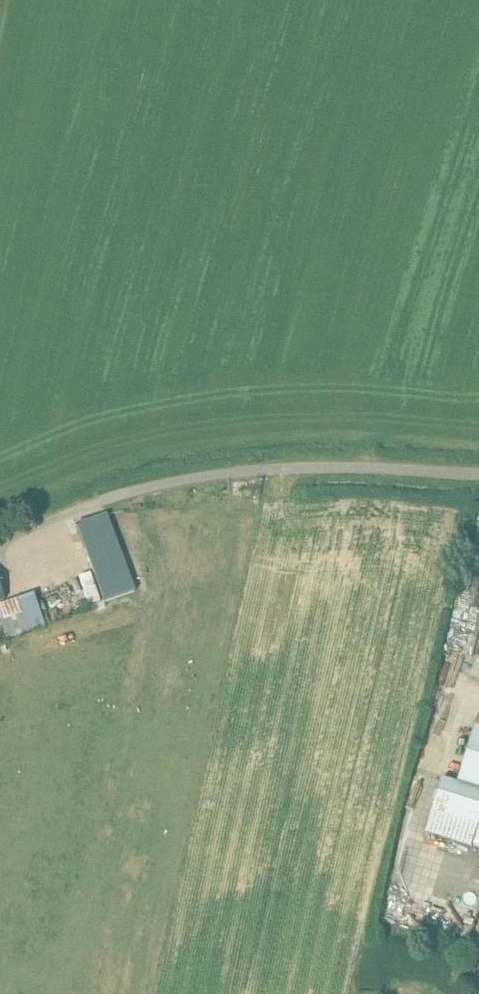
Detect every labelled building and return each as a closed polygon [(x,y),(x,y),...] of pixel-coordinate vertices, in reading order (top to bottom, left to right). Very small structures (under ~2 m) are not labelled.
[(107,514),(77,525),(105,602),(134,591),(107,514)] [(0,605),(0,622),(6,640),(29,632),(18,599),(0,605)] [(478,714),(456,783),(443,778),(425,832),(472,847),(478,826),(478,827),(478,714)]
